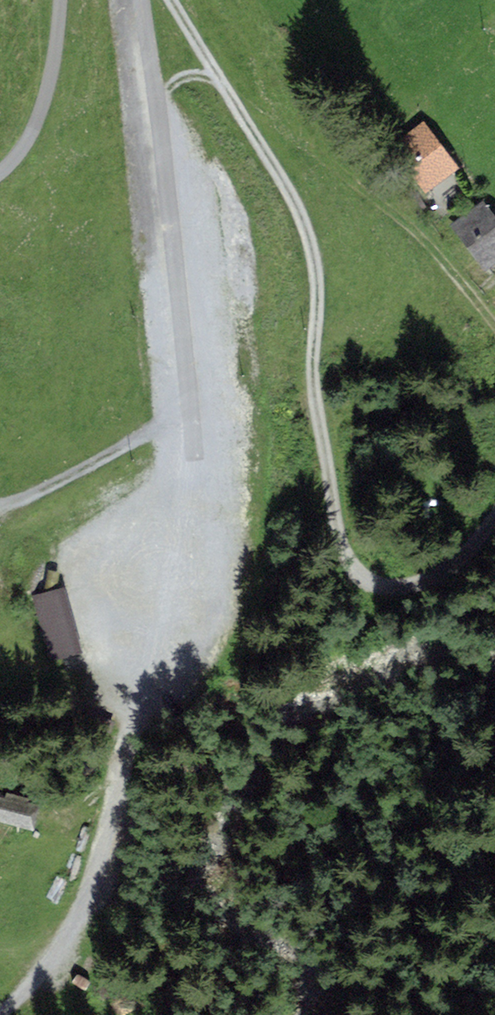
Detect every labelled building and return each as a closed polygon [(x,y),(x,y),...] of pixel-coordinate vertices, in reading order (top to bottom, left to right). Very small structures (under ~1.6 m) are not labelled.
[(428,190),(461,165),(426,115),(391,141),(428,190)] [(494,275),(494,210),(482,194),(449,221),(493,277),(494,275)] [(48,657),(82,647),(64,583),(29,593),(48,657)] [(32,826),(40,790),(6,783),(5,792),(0,791),(0,818),(32,826)]
